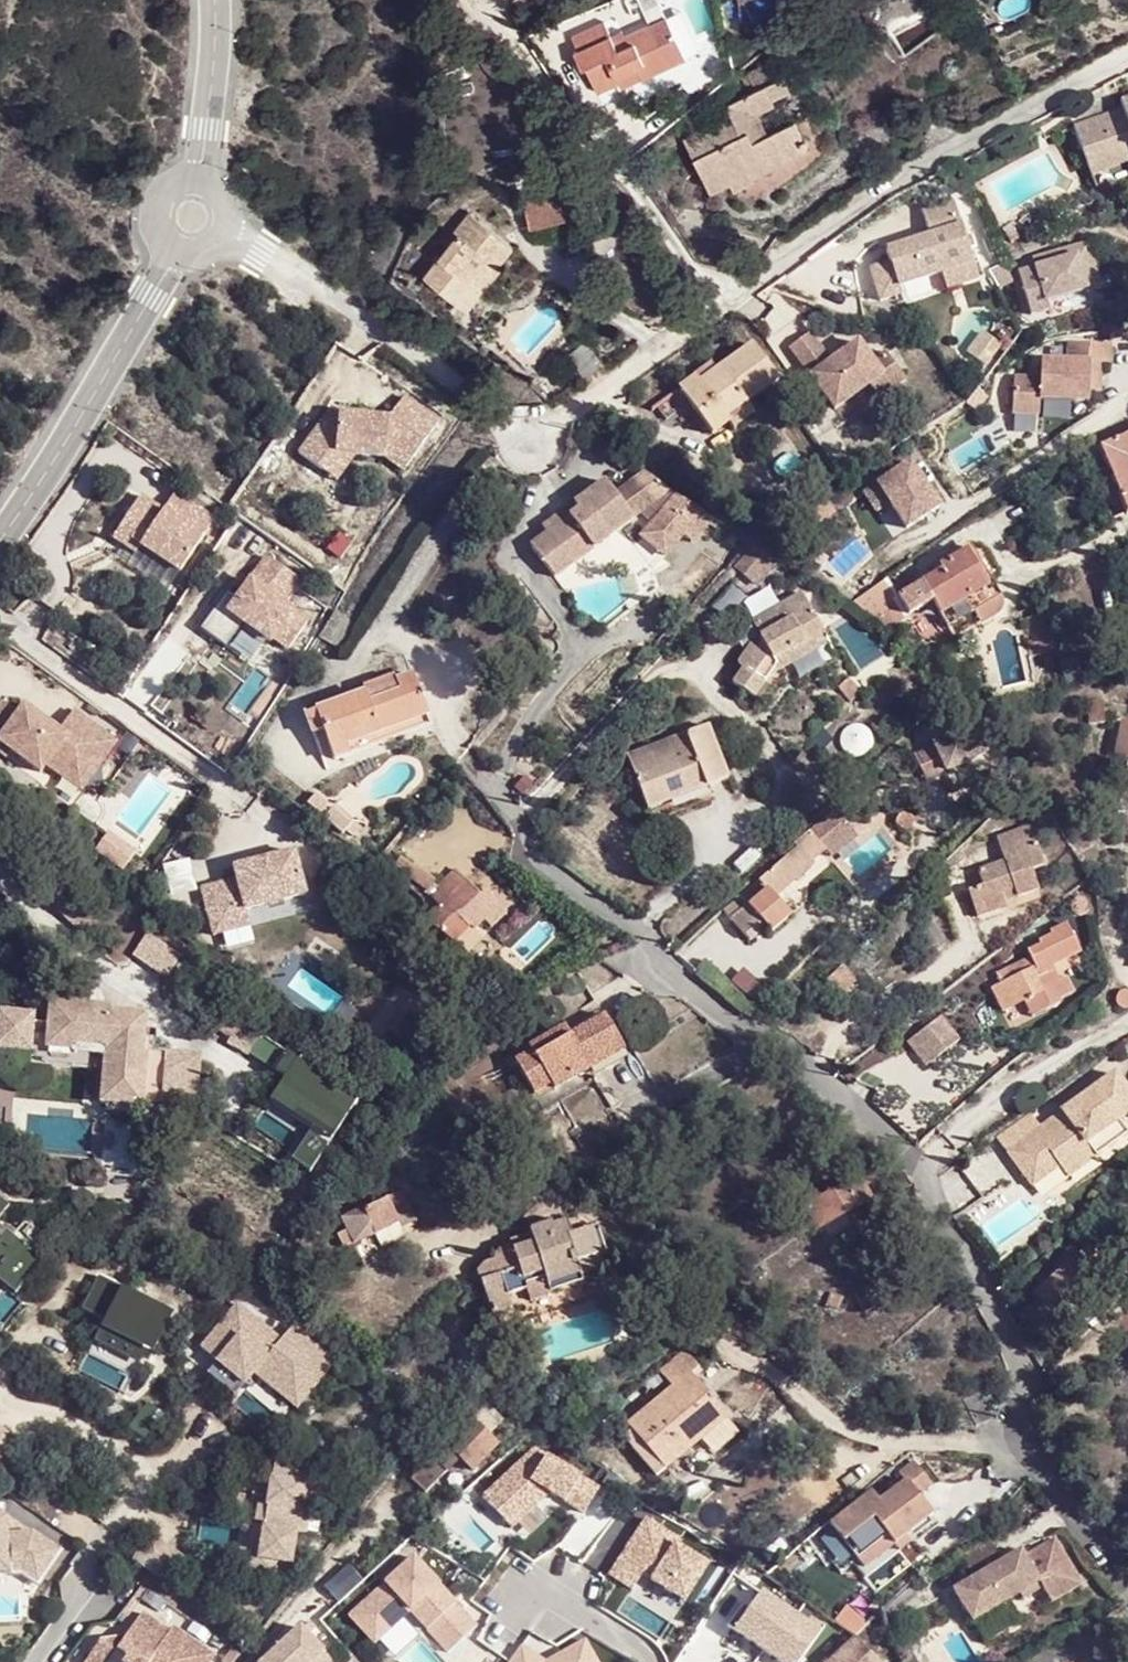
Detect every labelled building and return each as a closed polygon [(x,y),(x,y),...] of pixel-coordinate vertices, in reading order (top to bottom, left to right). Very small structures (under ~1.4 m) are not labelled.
[(636,0),(643,14),(659,7),(656,0),(637,0),(636,0)] [(602,21),(569,36),(576,49),(571,51),(579,69),(584,68),(595,92),(618,82),(616,78),(633,71),(639,82),(665,71),(683,64),(664,21),(646,28),(623,38),(611,43),(602,21)] [(620,31),(608,36),(611,43),(623,38),(620,31)] [(616,78),(618,82),(620,91),(639,82),(633,71),(616,78)] [(782,76),(762,86),(769,101),(791,91),(782,76)] [(751,179),(750,176),(746,170),(759,162),(762,170),(803,149),(790,124),(765,137),(755,115),(772,106),(769,101),(762,86),(722,106),(727,117),(680,140),(707,192),(727,182),(731,190),(751,179)] [(1117,111),(1122,129),(1127,127),(1127,99),(1114,104),(1117,111)] [(1117,111),(1069,127),(1084,167),(1127,153),(1127,127),(1122,129),(1117,111)] [(746,170),(750,176),(762,170),(759,162),(746,170)] [(529,230),(572,218),(565,191),(521,202),(529,230)] [(970,266),(964,245),(958,228),(950,201),(919,210),(927,237),(883,250),(887,264),(867,270),(875,302),(897,295),(895,287),(942,274),(959,269),(970,266)] [(422,275),(441,292),(447,284),(460,293),(487,260),(497,267),(512,249),(469,213),(451,233),(456,236),(422,275)] [(1020,260),(1029,280),(1079,258),(1073,245),(1065,249),(1064,247),(1051,252),(1048,247),(1020,260)] [(447,284),(441,292),(464,311),(499,271),(496,269),(497,267),(487,260),(460,293),(447,284)] [(959,269),(942,274),(944,280),(972,272),(970,266),(959,269)] [(954,326),(940,336),(963,374),(980,364),(975,356),(1010,334),(1011,337),(1024,329),(1008,304),(996,312),(986,295),(950,319),(954,326)] [(1104,312),(1093,314),(1094,324),(1105,322),(1104,312)] [(837,423),(904,381),(870,327),(825,355),(809,330),(787,344),(837,423)] [(1032,375),(1005,378),(1010,414),(1036,411),(1033,396),(1083,390),(1082,382),(1078,353),(1097,351),(1095,330),(1053,335),(1056,354),(1029,357),(1032,375)] [(711,438),(729,424),(726,419),(744,405),(775,383),(749,346),(715,371),(697,384),(692,378),(676,389),(711,438)] [(1089,352),(1078,353),(1082,382),(1093,380),(1089,352)] [(691,375),(692,378),(697,384),(715,371),(708,363),(691,375)] [(357,448),(374,450),(402,469),(437,418),(404,396),(393,412),(340,406),(340,411),(331,405),(301,449),(338,475),(357,448)] [(726,419),(729,424),(739,438),(758,424),(744,405),(726,419)] [(1096,448),(1124,515),(1127,513),(1127,434),(1096,448)] [(910,464),(864,494),(876,513),(889,504),(905,530),(938,509),(910,464)] [(545,534),(529,545),(553,577),(672,492),(645,472),(613,495),(605,483),(574,505),(577,511),(563,521),(559,515),(541,529),(545,534)] [(696,509),(672,492),(648,534),(674,549),(696,509)] [(216,519),(177,493),(163,512),(140,547),(180,574),(216,519)] [(141,498),(113,540),(135,554),(140,547),(163,512),(141,498)] [(574,505),(559,515),(563,521),(577,511),(574,505)] [(776,556),(755,541),(749,547),(737,561),(757,575),(776,556)] [(969,550),(944,564),(942,565),(943,568),(932,574),(920,580),(931,601),(945,628),(973,612),(995,600),(997,599),(969,550)] [(298,578),(264,554),(227,608),(286,648),(309,615),(284,598),(298,578)] [(942,565),(944,564),(940,559),(927,566),(932,574),(943,568),(942,565)] [(886,580),(853,604),(870,617),(879,612),(898,602),(906,615),(931,601),(920,580),(895,594),(886,580)] [(753,705),(768,686),(775,676),(797,664),(794,660),(826,644),(799,596),(780,607),(788,622),(758,639),(761,644),(755,652),(750,649),(738,669),(742,671),(730,687),(753,705)] [(995,600),(973,612),(979,623),(999,613),(999,606),(995,600)] [(750,624),(758,639),(788,622),(780,607),(750,624)] [(870,617),(886,630),(893,625),(879,612),(870,617)] [(1027,620),(1035,656),(1053,653),(1051,641),(1061,638),(1055,613),(1027,620)] [(775,676),(768,686),(831,653),(826,644),(794,660),(797,664),(775,676)] [(837,684),(850,700),(860,692),(848,676),(837,684)] [(322,764),(427,726),(428,725),(410,677),(304,716),(322,764)] [(1086,704),(1087,725),(1100,725),(1099,704),(1086,704)] [(5,752),(37,776),(42,767),(62,782),(82,753),(97,765),(112,744),(70,711),(54,732),(19,706),(13,714),(0,705),(0,749),(5,752)] [(1116,753),(1127,755),(1127,720),(1124,719),(1116,753)] [(645,811),(667,801),(665,797),(701,783),(703,787),(724,778),(703,726),(624,758),(645,811)] [(917,768),(980,765),(978,728),(915,731),(917,768)] [(82,753),(62,782),(77,794),(97,765),(82,753)] [(665,797),(667,801),(703,787),(701,783),(665,797)] [(314,790),(305,801),(341,829),(345,826),(354,831),(360,823),(334,804),(329,808),(324,805),(329,800),(314,790)] [(1004,909),(1000,901),(998,894),(1012,889),(1014,896),(1036,888),(1030,869),(1042,866),(1028,827),(995,840),(1002,861),(975,872),(981,886),(965,891),(975,918),(1004,909)] [(809,831),(805,834),(822,854),(826,851),(809,831)] [(743,909),(746,912),(749,908),(760,921),(778,906),(774,900),(812,866),(810,864),(822,854),(805,834),(795,843),(796,844),(756,881),(764,890),(743,909)] [(235,859),(238,871),(202,881),(215,928),(226,925),(221,907),(234,903),(233,900),(245,897),(247,903),(308,887),(296,843),(235,859)] [(395,855),(382,870),(430,909),(435,903),(428,898),(435,891),(427,884),(430,882),(395,855)] [(451,873),(435,891),(428,898),(435,903),(430,909),(421,920),(450,945),(467,926),(458,918),(477,897),(475,895),(451,873)] [(721,915),(729,924),(746,912),(743,909),(764,890),(756,881),(721,915)] [(480,889),(475,895),(477,897),(458,918),(467,926),(472,930),(482,918),(489,924),(503,909),(480,889)] [(998,894),(1000,901),(1014,896),(1012,889),(998,894)] [(221,907),(226,925),(251,918),(247,903),(245,897),(233,900),(234,903),(221,907)] [(1068,911),(1069,914),(1070,916),(1070,917),(1074,918),(1075,920),(1079,920),(1083,918),(1087,915),(1087,911),(1086,906),(1085,903),(1082,900),(1077,900),(1074,901),(1070,904),(1068,907),(1068,911)] [(789,919),(784,913),(778,906),(760,921),(749,908),(746,912),(729,924),(747,945),(763,931),(768,936),(789,919)] [(479,936),(489,924),(482,918),(472,930),(479,936)] [(1001,1012),(1022,1002),(1035,996),(1044,1013),(1056,1007),(1055,1001),(1069,993),(1063,979),(1056,982),(1051,971),(1053,969),(1049,962),(1076,949),(1063,922),(1046,930),(1047,933),(1034,941),(1037,945),(1025,951),(1028,957),(994,974),(999,984),(989,989),(1001,1012)] [(823,981),(838,994),(850,981),(836,968),(823,981)] [(1113,1005),(1115,1007),(1117,1009),(1119,1011),(1123,1011),(1125,1010),(1127,1008),(1127,995),(1126,994),(1122,993),(1118,993),(1115,996),(1114,998),(1113,1002),(1113,1005)] [(1035,996),(1022,1002),(1030,1019),(1044,1013),(1035,996)] [(110,1005),(50,1002),(48,1026),(46,1050),(72,1051),(73,1044),(106,1049),(105,1072),(102,1102),(144,1104),(144,1100),(147,1051),(142,1051),(145,1013),(131,1012),(121,1020),(109,1017),(110,1005)] [(260,1022),(240,1010),(229,1029),(225,1035),(246,1047),(260,1022)] [(33,1051),(36,1024),(36,1016),(1,1012),(0,1024),(0,1048),(33,1051)] [(553,1089),(624,1048),(604,1013),(570,1034),(564,1024),(528,1045),(529,1050),(513,1061),(531,1092),(548,1081),(553,1089)] [(937,1019),(904,1044),(923,1070),(956,1045),(937,1019)] [(33,1051),(32,1067),(105,1072),(106,1049),(73,1044),(72,1051),(46,1050),(48,1026),(36,1024),(33,1051)] [(309,1172),(356,1093),(257,1034),(244,1055),(279,1075),(261,1105),(303,1130),(286,1158),(309,1172)] [(199,1050),(147,1048),(147,1051),(144,1100),(196,1103),(199,1050)] [(1002,1157),(1019,1182),(1053,1158),(1061,1168),(1089,1148),(1097,1160),(1127,1138),(1127,1134),(1119,1122),(1127,1115),(1127,1093),(1115,1075),(1002,1157)] [(159,1121),(101,1118),(99,1157),(114,1173),(157,1175),(159,1121)] [(1089,1148),(1061,1168),(1069,1179),(1097,1160),(1089,1148)] [(1053,1158),(1019,1182),(1027,1191),(1061,1168),(1053,1158)] [(816,1228),(869,1200),(858,1179),(804,1208),(816,1228)] [(398,1218),(411,1212),(402,1193),(345,1222),(356,1246),(376,1236),(383,1250),(408,1238),(398,1218)] [(1127,1220),(1127,1202),(1123,1196),(1112,1206),(1126,1222),(1127,1220)] [(543,1282),(545,1288),(577,1277),(573,1264),(596,1256),(588,1230),(568,1237),(563,1222),(549,1227),(547,1223),(526,1231),(527,1234),(530,1245),(510,1252),(508,1245),(498,1248),(490,1257),(492,1261),(479,1264),(475,1270),(489,1315),(509,1309),(504,1295),(523,1289),(543,1282)] [(27,1252),(0,1228),(0,1263),(9,1272),(27,1252)] [(530,1245),(527,1234),(506,1241),(508,1245),(510,1252),(530,1245)] [(34,1243),(27,1252),(34,1259),(42,1250),(34,1243)] [(42,1250),(34,1259),(40,1262),(46,1255),(42,1250)] [(9,1272),(0,1263),(0,1286),(11,1295),(40,1262),(34,1259),(27,1252),(9,1272)] [(543,1282),(523,1289),(527,1302),(548,1296),(545,1288),(543,1282)] [(282,1337),(238,1301),(202,1344),(219,1358),(246,1380),(256,1368),(300,1403),(335,1361),(292,1325),(282,1337)] [(682,1351),(658,1373),(671,1389),(627,1426),(674,1479),(690,1466),(682,1454),(727,1417),(692,1377),(700,1371),(682,1351)] [(246,1380),(219,1358),(209,1370),(236,1391),(246,1380)] [(469,1473),(506,1439),(499,1432),(490,1439),(486,1434),(500,1422),(485,1405),(409,1477),(423,1492),(453,1466),(458,1471),(463,1466),(469,1473)] [(682,1454),(690,1466),(736,1427),(727,1417),(682,1454)] [(0,1427),(0,1457),(14,1438),(0,1427)] [(318,1472),(274,1464),(266,1507),(263,1524),(263,1529),(257,1561),(273,1564),(288,1567),(295,1530),(306,1532),(308,1518),(322,1521),(325,1505),(313,1504),(318,1472)] [(887,1558),(899,1549),(926,1527),(910,1506),(921,1497),(903,1473),(889,1484),(893,1491),(875,1505),(859,1500),(830,1523),(831,1526),(820,1534),(851,1575),(881,1552),(887,1558)] [(266,1507),(258,1505),(255,1523),(263,1524),(266,1507)] [(34,1590),(41,1579),(62,1549),(33,1530),(11,1533),(9,1514),(0,1514),(0,1593),(34,1590)] [(257,1561),(263,1529),(253,1527),(248,1552),(239,1550),(235,1574),(270,1580),(273,1564),(257,1561)] [(981,1576),(955,1592),(975,1625),(1021,1597),(1024,1601),(1046,1589),(1056,1605),(1085,1587),(1057,1542),(1028,1560),(1022,1552),(981,1576)] [(899,1549),(887,1558),(892,1565),(904,1556),(899,1549)] [(881,1552),(851,1575),(857,1582),(887,1558),(881,1552)] [(845,1607),(833,1624),(853,1637),(866,1624),(845,1607)] [(130,1637),(103,1642),(89,1661),(214,1661),(218,1656),(176,1627),(173,1632),(145,1613),(130,1637)] [(302,1625),(261,1661),(335,1661),(302,1625)] [(1106,1650),(1091,1626),(1061,1644),(1072,1661),(1086,1661),(1106,1650)] [(827,1661),(873,1661),(852,1639),(827,1661)] [(1061,1644),(1032,1661),(1072,1661),(1061,1644)] [(1106,1650),(1086,1661),(1113,1661),(1106,1650)]
